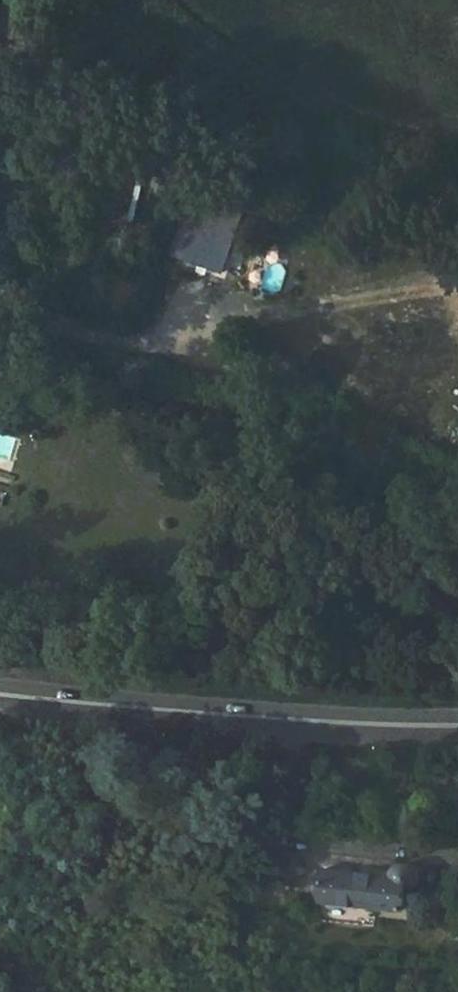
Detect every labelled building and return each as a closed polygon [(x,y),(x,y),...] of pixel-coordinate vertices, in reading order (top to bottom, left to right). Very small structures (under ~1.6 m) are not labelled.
[(212,222),(198,217),(195,224),(183,261),(197,266),(197,264),(212,222)] [(236,230),(212,222),(197,264),(209,267),(222,272),(236,230)] [(234,305),(241,291),(232,287),(225,301),(234,305)] [(286,850),(287,834),(263,832),(262,848),(286,850)] [(407,890),(412,888),(413,887),(417,882),(418,878),(418,874),(416,870),(413,867),(407,864),(402,864),(398,866),(393,871),(392,875),(321,868),(318,901),(401,909),(403,890),(407,890)]
